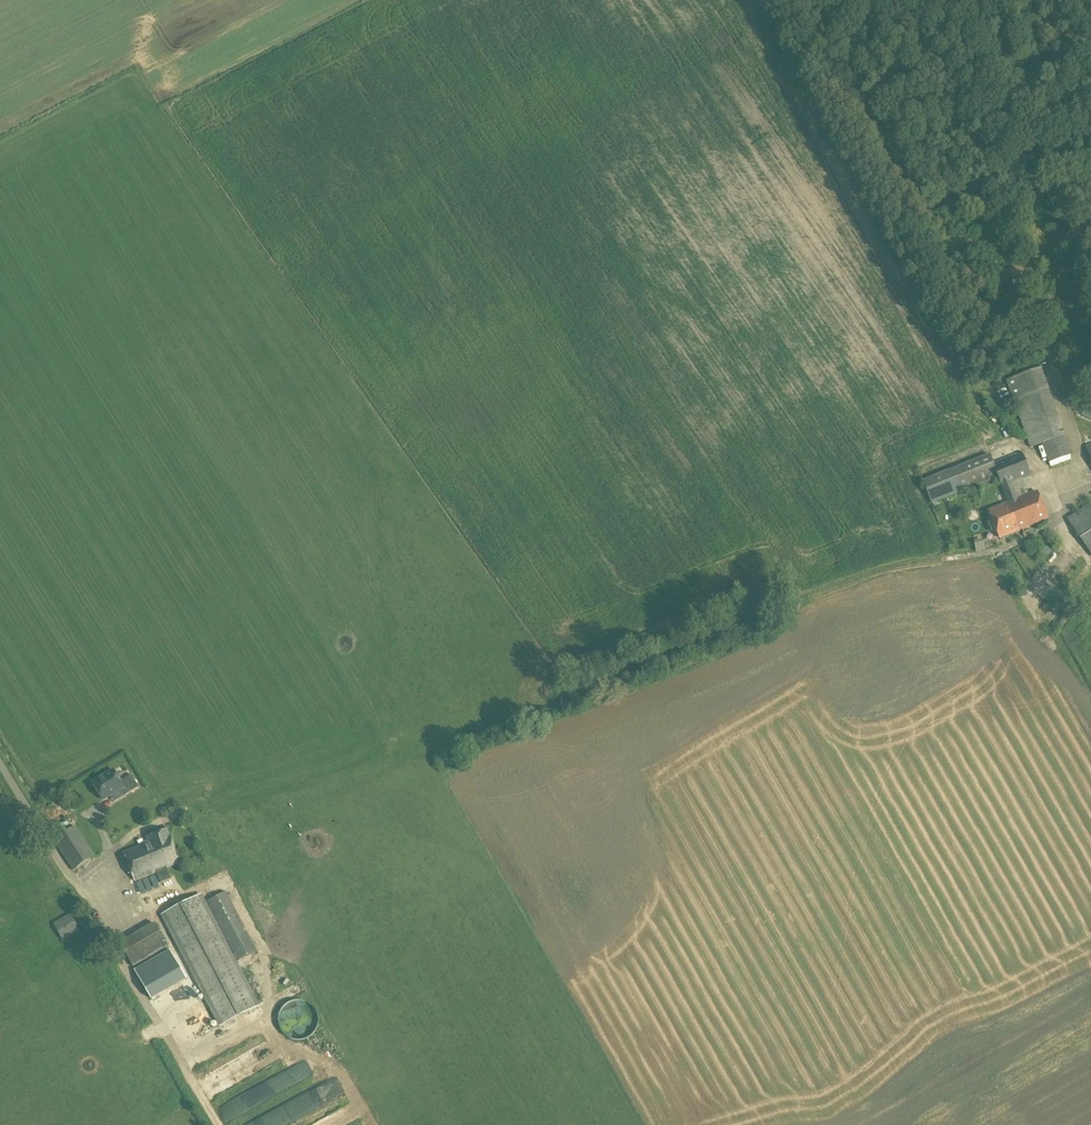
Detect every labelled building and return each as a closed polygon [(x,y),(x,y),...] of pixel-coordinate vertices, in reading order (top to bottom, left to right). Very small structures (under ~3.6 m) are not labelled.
[(1051,467),(1064,462),(1063,458),(1072,454),(1042,369),(1007,383),(1030,448),(1042,444),(1049,463),(1050,463),(1051,467)] [(1084,428),(1090,423),(1087,418),(1080,422),(1084,428)] [(1038,494),(1026,498),(1019,481),(1031,477),(1023,456),(994,467),(990,457),(924,482),(932,504),(999,479),(1009,505),(989,512),(1000,539),(1020,532),(1020,531),(1048,520),(1038,494)] [(1071,478),(1079,480),(1083,465),(1072,462),(1070,471),(1073,472),(1071,478)] [(1080,513),(1067,522),(1090,557),(1090,506),(1080,513)] [(122,781),(114,768),(91,782),(103,802),(111,797),(114,803),(139,788),(132,775),(122,781)] [(76,827),(56,840),(54,841),(74,873),(97,857),(76,827)] [(171,836),(170,836),(168,831),(147,839),(148,843),(144,845),(124,853),(142,902),(143,901),(147,911),(179,899),(167,869),(182,864),(171,836)] [(258,951),(227,892),(207,903),(202,894),(161,915),(219,1027),(260,1006),(238,962),(258,951)] [(63,942),(81,932),(71,914),(53,925),(63,942)] [(155,924),(120,943),(119,944),(155,1003),(189,983),(168,947),(169,946),(155,924)] [(316,1020),(316,1016),(314,1012),(313,1009),(310,1006),(307,1004),(303,1002),(301,1001),(297,1001),(293,1001),(290,1002),(286,1004),(283,1006),(281,1009),(279,1012),(278,1016),(277,1019),(277,1023),(278,1026),(280,1030),(282,1033),(285,1036),(288,1037),(292,1039),(296,1039),(300,1039),(304,1038),(307,1036),(310,1034),(313,1031),(314,1028),(316,1024),(316,1020)] [(218,1049),(201,1058),(205,1064),(222,1056),(218,1049)] [(254,1069),(262,1066),(259,1057),(251,1060),(254,1069)] [(223,1067),(230,1077),(243,1069),(237,1059),(223,1067)] [(218,1068),(206,1075),(218,1094),(229,1087),(218,1068)] [(237,1096),(240,1112),(249,1110),(245,1094),(237,1096)] [(246,1122),(248,1124),(288,1124),(302,1117),(292,1098),(246,1122)]
